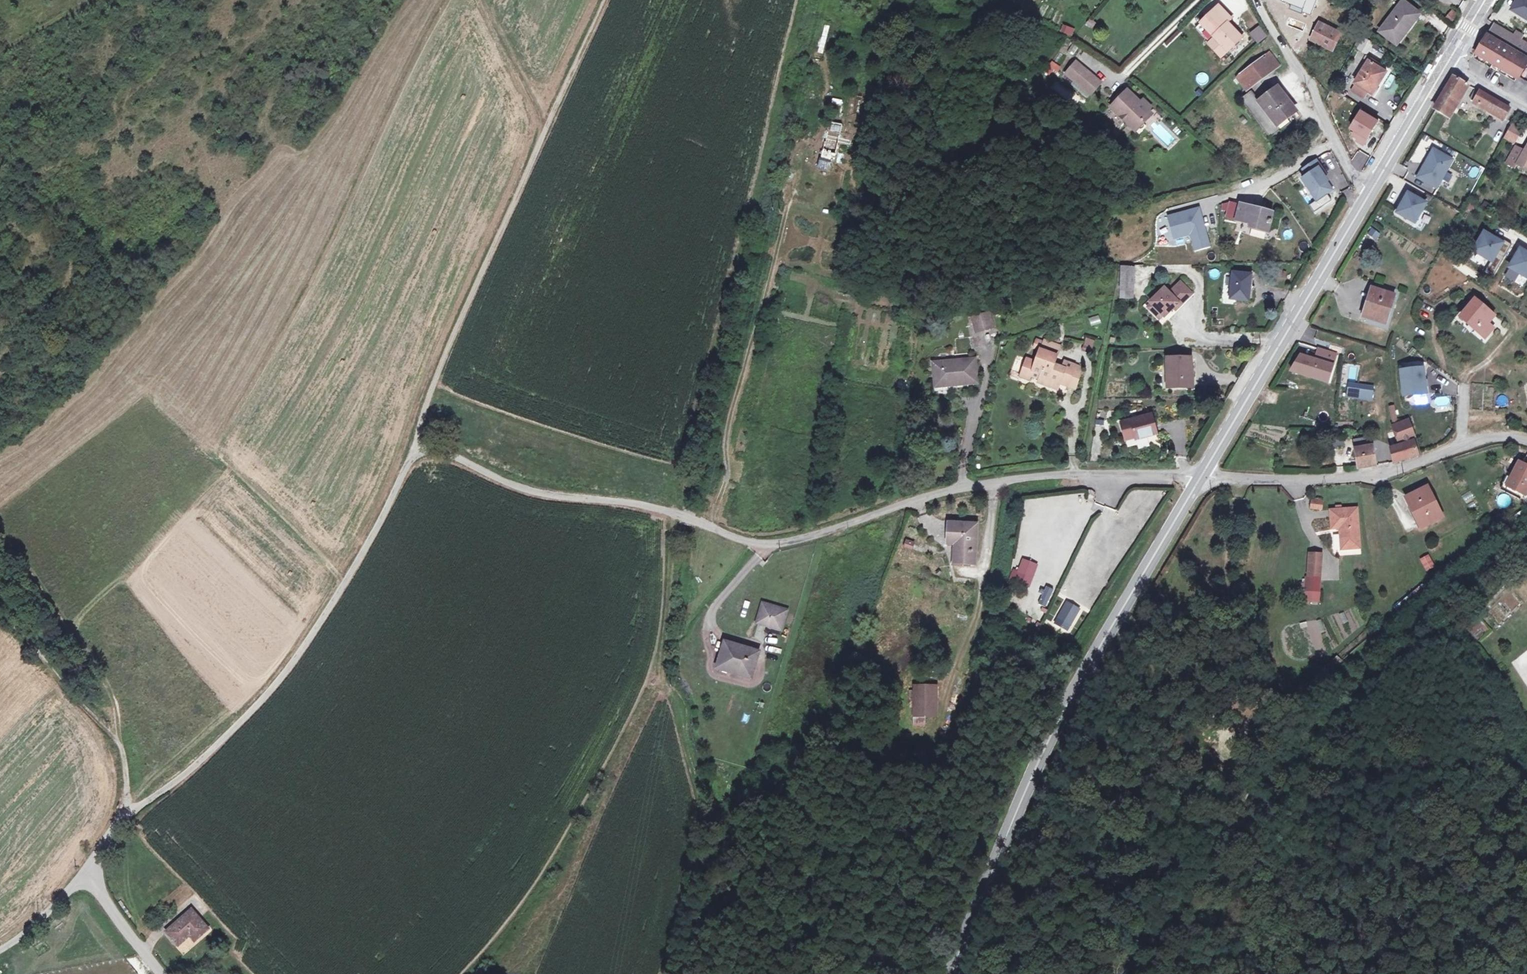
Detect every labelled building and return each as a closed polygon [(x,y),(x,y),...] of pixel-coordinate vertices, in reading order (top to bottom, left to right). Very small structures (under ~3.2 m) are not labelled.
[(1406,0),(1401,0),(1378,29),(1396,42),(1406,30),(1403,27),(1417,9),(1406,0)] [(1512,13),(1526,21),(1526,0),(1519,0),(1512,13)] [(1230,18),(1218,6),(1199,25),(1215,42),(1227,54),(1242,39),(1226,22),(1230,18)] [(1421,11),(1417,9),(1403,27),(1406,30),(1421,11)] [(1313,28),(1317,20),(1307,15),(1304,24),(1313,28)] [(1090,26),(1085,22),(1081,27),(1086,31),(1090,26)] [(1063,24),(1060,32),(1072,36),(1075,28),(1063,24)] [(1336,32),(1321,24),(1313,38),(1333,49),(1335,44),(1333,39),(1336,32)] [(1476,58),(1488,66),(1491,60),(1495,63),(1519,77),(1526,63),(1526,43),(1520,39),(1515,36),(1496,25),(1482,48),(1479,54),(1476,58)] [(1258,44),(1266,54),(1277,46),(1270,35),(1258,44)] [(1373,45),(1364,40),(1358,50),(1367,56),(1368,53),(1371,48),(1373,45)] [(1227,54),(1215,42),(1210,47),(1221,59),(1227,54)] [(1383,54),(1371,48),(1368,53),(1381,60),(1383,54)] [(1280,67),(1271,54),(1265,58),(1275,71),(1280,67)] [(1380,63),(1367,56),(1363,60),(1367,63),(1350,90),(1364,99),(1369,91),(1372,92),(1375,86),(1378,87),(1386,74),(1378,68),(1380,63)] [(1275,71),(1265,58),(1240,75),(1249,89),(1275,71)] [(1080,73),(1073,68),(1063,80),(1070,85),(1080,73)] [(1099,88),(1080,73),(1070,85),(1089,101),(1099,88)] [(1389,90),(1397,78),(1391,74),(1383,86),(1389,90)] [(1249,89),(1240,75),(1235,79),(1245,92),(1249,89)] [(1465,85),(1453,78),(1439,102),(1440,103),(1435,111),(1449,118),(1454,110),(1452,109),(1465,85)] [(1294,110),(1278,88),(1257,102),(1250,93),(1241,100),(1267,140),(1288,125),(1284,118),(1294,110)] [(1509,110),(1474,90),(1469,100),(1503,121),(1509,110)] [(1138,107),(1125,96),(1110,113),(1134,135),(1150,118),(1146,115),(1149,111),(1140,104),(1138,107)] [(1379,120),(1361,110),(1351,127),(1355,131),(1354,133),(1359,137),(1357,140),(1363,145),(1379,120)] [(1519,131),(1512,126),(1504,140),(1512,144),(1519,131)] [(1521,153),(1514,149),(1504,165),(1513,170),(1515,168),(1526,174),(1526,143),(1521,153)] [(1451,160),(1433,150),(1418,177),(1436,187),(1451,160)] [(830,161),(831,152),(821,151),(820,160),(830,161)] [(826,171),(828,162),(819,160),(817,168),(826,171)] [(1316,161),(1303,169),(1307,176),(1302,179),(1316,199),(1330,190),(1318,171),(1322,169),(1316,161)] [(1515,186),(1509,195),(1523,202),(1526,196),(1526,192),(1515,186)] [(1426,203),(1409,193),(1398,213),(1415,222),(1426,203)] [(1236,205),(1227,202),(1224,216),(1233,218),(1236,205)] [(1271,210),(1237,202),(1236,205),(1233,218),(1233,219),(1251,223),(1250,226),(1266,230),(1271,210)] [(1174,218),(1180,239),(1197,235),(1201,251),(1215,247),(1211,231),(1208,232),(1206,227),(1209,226),(1204,209),(1174,218)] [(1378,240),(1381,232),(1371,228),(1367,236),(1378,240)] [(1490,262),(1483,273),(1491,278),(1510,246),(1502,241),(1500,244),(1484,235),(1474,252),(1490,262)] [(1519,251),(1509,268),(1526,279),(1526,278),(1526,255),(1519,251)] [(1139,297),(1143,264),(1132,264),(1132,268),(1118,265),(1115,287),(1130,289),(1129,297),(1139,297)] [(1250,276),(1231,274),(1228,300),(1247,302),(1250,276)] [(1192,294),(1181,281),(1168,291),(1165,286),(1148,300),(1161,315),(1177,301),(1180,304),(1192,294)] [(1070,290),(1068,284),(1059,287),(1061,293),(1070,290)] [(1395,294),(1373,286),(1362,315),(1383,323),(1395,294)] [(1474,326),(1471,330),(1481,340),(1490,329),(1485,325),(1492,315),(1472,299),(1461,312),(1474,326)] [(978,328),(991,325),(989,310),(973,313),(974,324),(977,323),(978,328)] [(1098,315),(1088,318),(1091,326),(1101,322),(1098,315)] [(1092,348),(1094,340),(1086,338),(1084,346),(1092,348)] [(1037,349),(1039,350),(1041,343),(1035,340),(1032,347),(1037,349)] [(1058,348),(1042,341),(1039,350),(1037,349),(1032,361),(1024,358),(1017,375),(1026,379),(1028,374),(1036,378),(1055,386),(1057,382),(1072,387),(1080,367),(1062,360),(1060,367),(1051,364),(1058,348)] [(1317,361),(1314,360),(1299,355),(1290,370),(1330,382),(1335,367),(1332,366),(1335,354),(1320,350),(1317,361)] [(979,382),(978,358),(970,359),(954,360),(935,363),(936,382),(954,381),(955,385),(979,382)] [(1191,388),(1191,359),(1166,359),(1166,389),(1191,388)] [(1423,369),(1399,371),(1402,396),(1425,393),(1423,369)] [(1055,386),(1036,378),(1034,381),(1053,389),(1055,386)] [(1372,387),(1348,384),(1346,396),(1370,399),(1372,387)] [(1435,397),(1436,407),(1450,406),(1449,396),(1435,397)] [(1394,427),(1399,426),(1393,407),(1388,408),(1394,427)] [(1158,433),(1152,413),(1129,420),(1135,439),(1158,433)] [(1096,420),(1096,428),(1105,428),(1105,420),(1096,420)] [(1399,426),(1394,427),(1400,444),(1406,442),(1407,445),(1392,451),(1397,464),(1417,455),(1413,439),(1415,439),(1410,422),(1399,426)] [(1146,439),(1136,442),(1139,449),(1148,446),(1146,439)] [(1357,441),(1358,449),(1371,448),(1371,440),(1357,441)] [(1376,469),(1373,448),(1371,448),(1358,449),(1356,449),(1358,471),(1376,469)] [(1518,462),(1505,487),(1526,496),(1526,494),(1526,466),(1518,462)] [(1441,517),(1426,488),(1406,498),(1420,529),(1441,517)] [(1470,491),(1462,496),(1467,504),(1475,499),(1470,491)] [(1311,501),(1310,509),(1321,510),(1322,502),(1311,501)] [(1326,512),(1328,531),(1338,530),(1338,537),(1337,537),(1338,552),(1357,551),(1354,510),(1337,511),(1337,508),(1332,508),(1333,512),(1326,512)] [(973,524),(947,523),(945,543),(952,543),(950,563),(970,563),(973,524)] [(1036,552),(1038,538),(1023,536),(1021,550),(1036,552)] [(912,549),(914,541),(905,539),(903,547),(912,549)] [(1318,558),(1306,557),(1306,579),(1318,579),(1318,558)] [(1417,561),(1423,572),(1431,568),(1425,557),(1417,561)] [(1041,569),(1028,564),(1023,576),(1037,580),(1041,569)] [(1317,594),(1318,579),(1306,579),(1306,594),(1317,594)] [(1048,607),(1055,588),(1046,585),(1039,604),(1048,607)] [(787,607),(764,600),(758,619),(776,626),(776,625),(782,627),(787,607)] [(1079,610),(1066,603),(1059,619),(1072,625),(1079,610)] [(757,648),(726,639),(718,666),(733,671),(735,665),(751,669),(757,648)] [(935,714),(934,683),(912,684),(912,724),(924,723),(924,715),(935,714)] [(212,927),(196,907),(171,928),(183,942),(190,936),(196,941),(212,927)]
